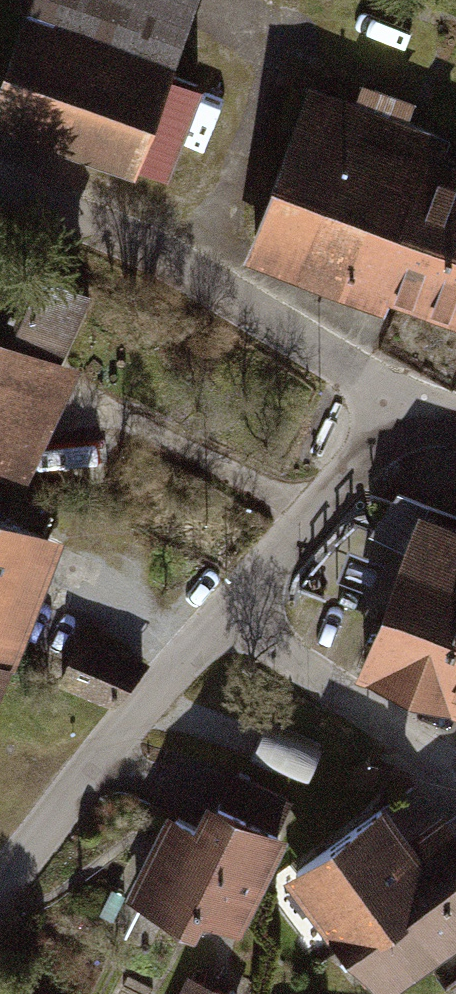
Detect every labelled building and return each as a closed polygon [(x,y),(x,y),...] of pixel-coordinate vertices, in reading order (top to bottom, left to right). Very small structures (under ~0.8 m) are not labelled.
[(0,84),(0,112),(198,184),(211,149),(192,142),(219,68),(185,56),(205,0),(31,0),(0,84)] [(455,307),(455,145),(454,144),(455,140),(455,128),(319,78),(252,256),(391,307),(399,286),(455,307)] [(31,474),(89,352),(72,344),(106,272),(5,224),(0,234),(0,459),(31,474)] [(455,700),(455,504),(429,495),(368,670),(455,700)] [(10,675),(69,522),(0,496),(0,671),(10,675)] [(153,658),(82,632),(64,681),(120,702),(153,658)] [(10,675),(0,671),(0,702),(10,675)] [(210,906),(248,924),(296,824),(218,787),(206,811),(177,797),(158,839),(118,921),(153,938),(167,909),(201,925),(210,906)] [(395,792),(294,866),(340,928),(440,854),(395,792)] [(340,928),(386,990),(455,939),(455,843),(440,854),(340,928)] [(196,969),(184,993),(249,993),(215,978),(196,969)] [(17,983),(12,993),(44,993),(17,983)]
